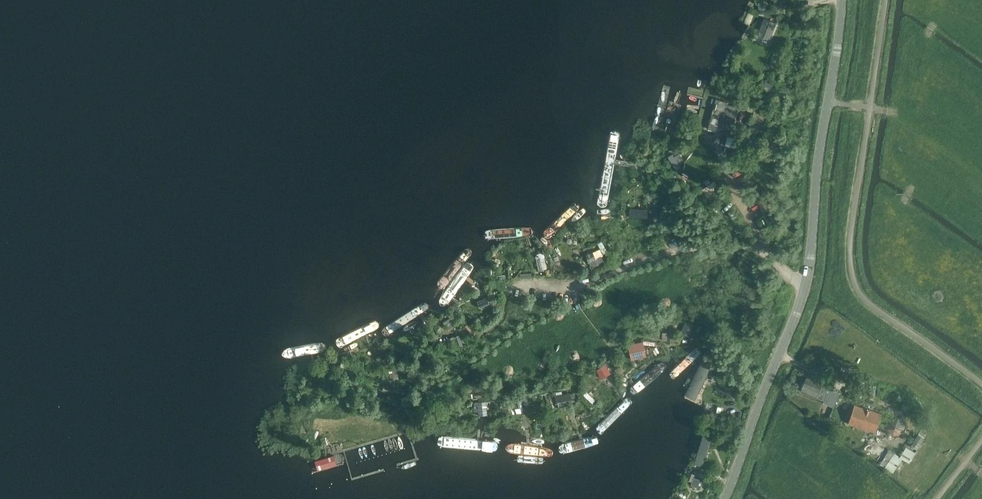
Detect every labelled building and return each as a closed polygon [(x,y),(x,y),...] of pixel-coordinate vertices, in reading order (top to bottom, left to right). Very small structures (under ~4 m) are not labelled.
[(775,22),(765,18),(758,34),(769,39),(775,22)] [(732,133),(739,106),(727,103),(728,101),(716,98),(708,128),(719,131),(720,129),(732,133)] [(616,130),(610,132),(598,201),(599,205),(603,206),(606,206),(609,203),(621,133),(616,130)] [(718,186),(706,195),(712,202),(724,192),(718,186)] [(633,189),(630,196),(640,200),(643,192),(633,189)] [(575,203),(571,205),(545,231),(544,232),(544,235),(546,237),(548,237),(552,236),(578,210),(578,207),(575,203)] [(487,229),(483,235),(487,239),(529,236),(532,233),(532,230),(529,227),(487,229)] [(593,252),(586,255),(589,262),(596,259),(593,252)] [(544,258),(536,260),(538,271),(546,269),(544,258)] [(462,267),(440,300),(440,304),(444,307),(449,304),(469,272),(469,266),(466,265),(462,267)] [(486,297),(477,301),(479,307),(489,303),(486,297)] [(384,328),(382,333),(383,335),(385,336),(387,335),(391,333),(426,312),(428,308),(427,305),(424,303),(394,322),(384,328)] [(449,319),(443,323),(446,328),(451,324),(449,319)] [(338,339),(336,344),(336,346),(340,348),(346,346),(378,330),(379,326),(378,322),(375,321),(338,339)] [(674,344),(674,333),(673,333),(673,331),(668,331),(668,333),(661,333),(661,338),(667,338),(667,343),(674,344)] [(460,335),(450,338),(454,350),(464,345),(460,335)] [(286,358),(289,358),(319,353),(327,351),(330,350),(331,346),(329,344),(326,343),(314,344),(286,351),(284,353),(284,356),(286,358)] [(632,344),(632,353),(645,353),(645,344),(632,344)] [(377,347),(379,359),(384,358),(388,357),(386,345),(380,346),(377,347)] [(671,370),(670,372),(670,376),(672,378),(676,378),(701,355),(701,353),(700,350),(698,349),(694,349),(671,370)] [(331,372),(340,376),(343,367),(342,367),(344,362),(339,360),(337,365),(334,364),(331,372)] [(657,364),(631,387),(631,390),(631,393),(633,393),(638,395),(666,372),(668,368),(668,366),(666,363),(665,362),(662,361),(657,364)] [(716,368),(699,361),(680,399),(697,406),(716,368)] [(611,378),(604,365),(596,370),(605,381),(611,378)] [(388,370),(391,380),(394,379),(398,379),(396,369),(393,369),(388,370)] [(736,383),(724,378),(718,388),(730,394),(736,383)] [(817,397),(819,393),(822,385),(806,378),(802,391),(817,397)] [(822,385),(819,393),(823,395),(824,392),(825,393),(828,394),(825,401),(834,405),(829,417),(837,420),(846,400),(839,397),(840,393),(827,388),(822,385)] [(570,393),(555,396),(556,401),(568,399),(568,404),(572,403),(570,393)] [(525,400),(512,402),(513,410),(527,408),(525,400)] [(474,402),(474,412),(478,411),(479,415),(487,414),(486,409),(490,408),(489,401),(474,402)] [(878,426),(880,419),(882,413),(855,404),(848,423),(876,432),(878,426)] [(906,431),(900,416),(887,421),(892,436),(906,431)] [(702,469),(713,433),(704,430),(692,465),(702,469)] [(915,432),(900,456),(889,449),(885,456),(880,464),(894,473),(899,464),(900,465),(904,459),(909,462),(925,438),(915,432)] [(493,441),(441,435),(438,437),(437,441),(439,444),(490,451),(495,451),(497,449),(498,445),(493,441)] [(593,436),(561,443),(559,446),(558,449),(560,451),(563,453),(595,445),(597,444),(598,443),(598,440),(597,438),(596,437),(593,436)] [(543,446),(521,443),(514,443),(511,444),(510,448),(510,451),(513,452),(541,455),(544,455),(546,455),(547,452),(547,450),(547,448),(543,446)] [(314,461),(318,470),(336,464),(333,456),(314,461)] [(698,487),(701,479),(694,477),(695,474),(689,472),(687,479),(692,481),(691,485),(698,487)]
